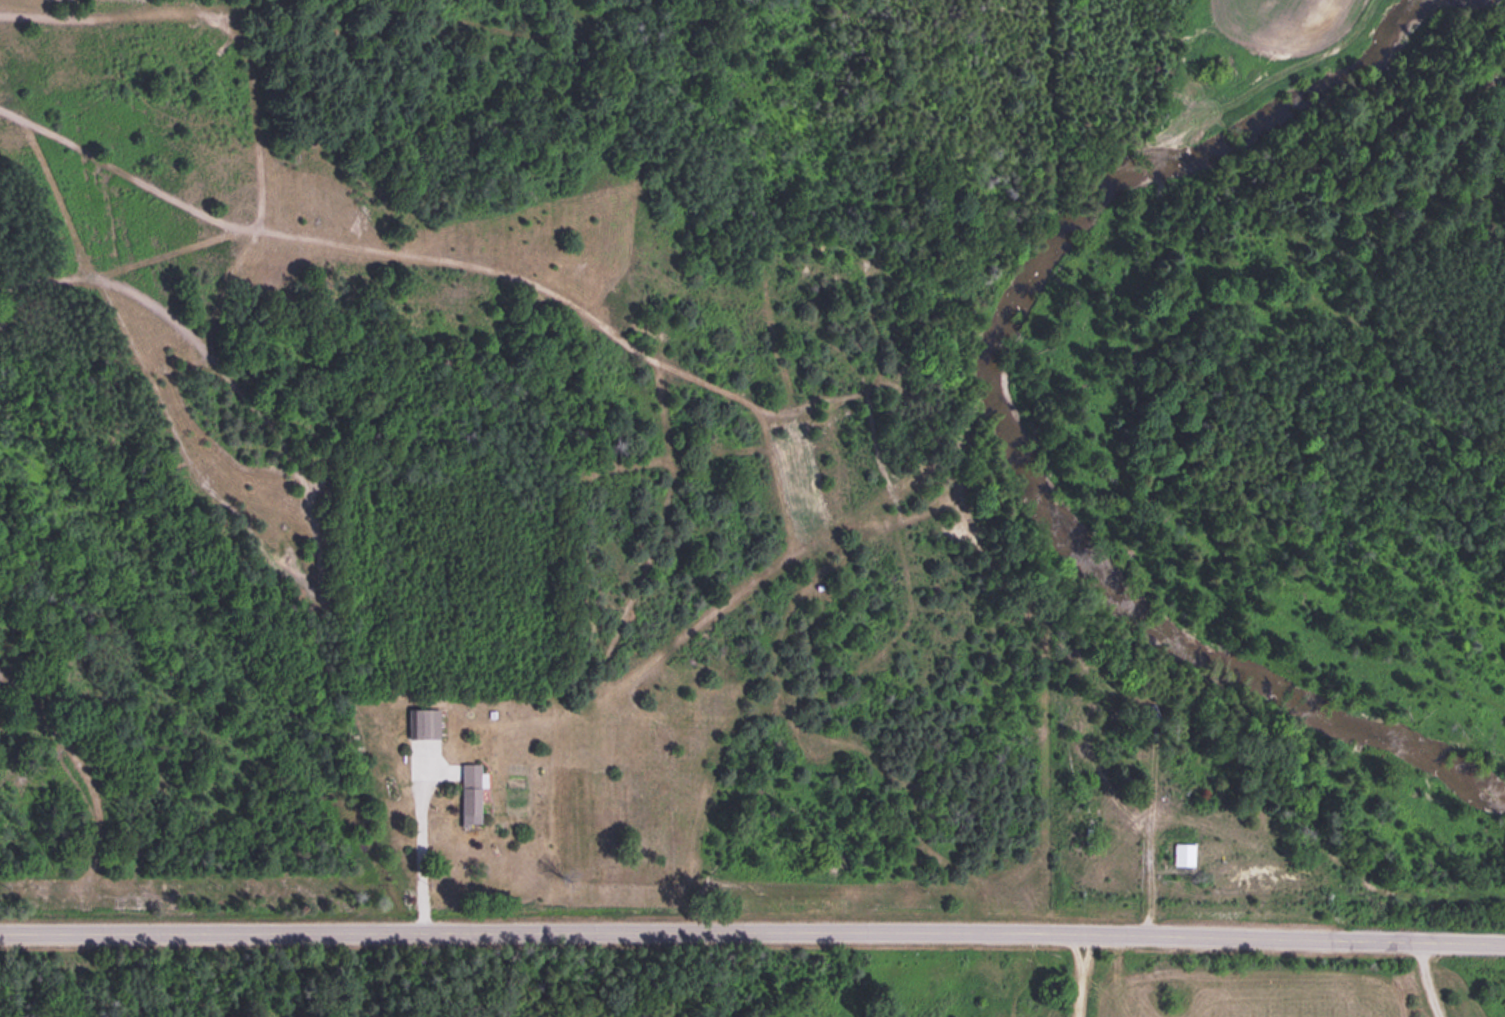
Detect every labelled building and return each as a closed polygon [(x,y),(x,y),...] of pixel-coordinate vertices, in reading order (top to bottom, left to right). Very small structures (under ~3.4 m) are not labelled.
[(438,737),(438,707),(406,707),(406,737),(438,737)] [(448,779),(459,779),(458,812),(479,813),(479,763),(448,763),(448,779)] [(1171,863),(1193,863),(1193,841),(1171,841),(1171,863)]
